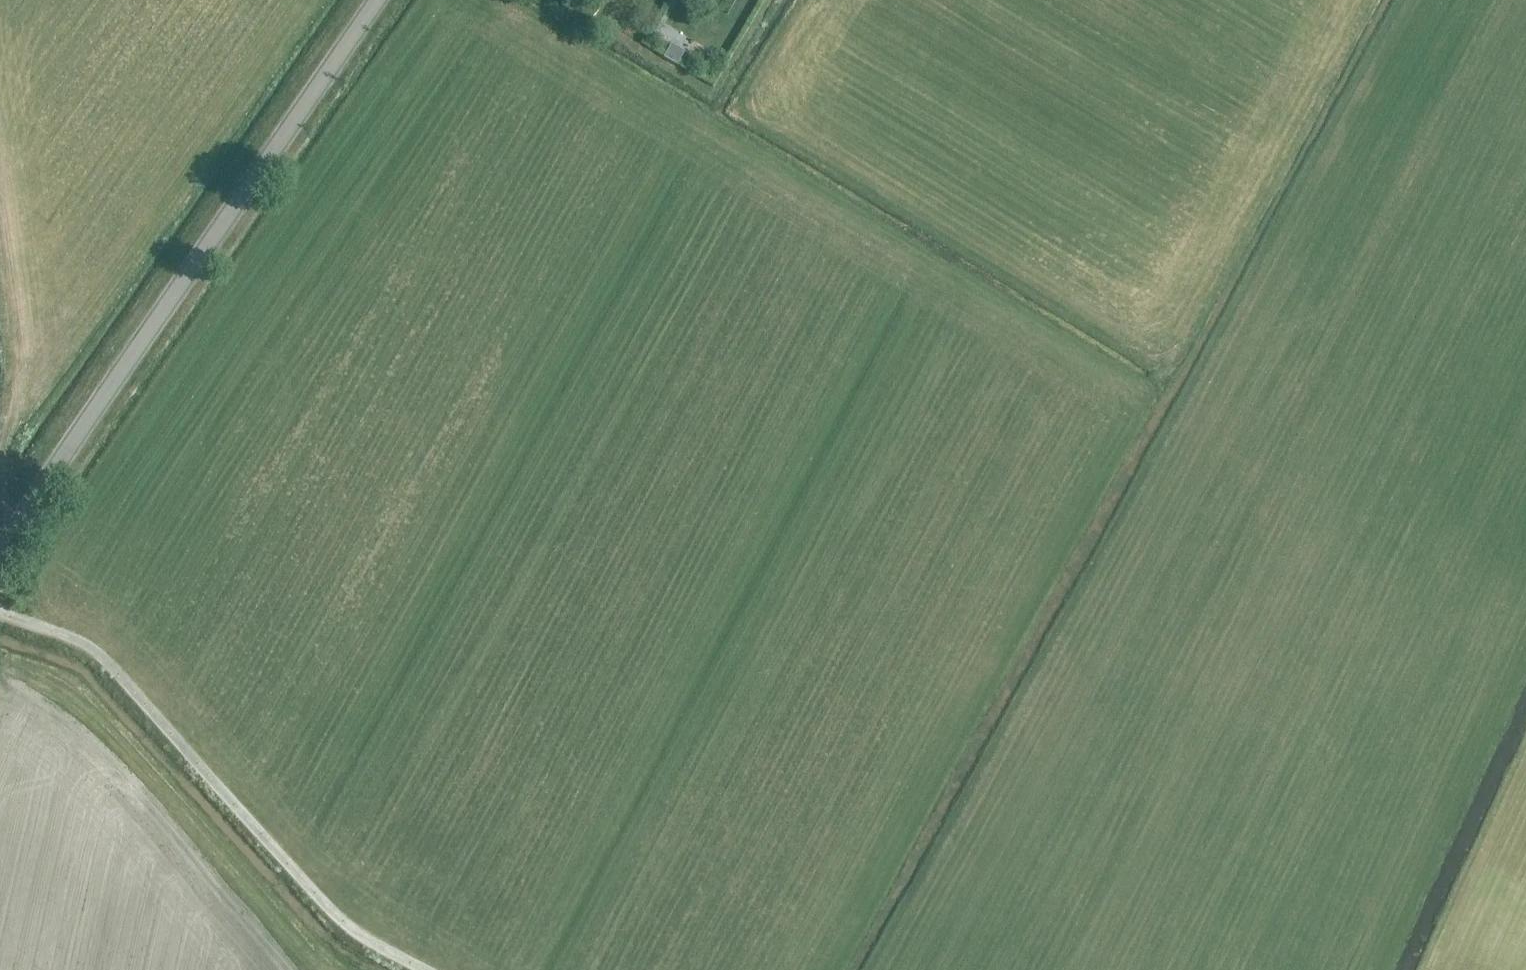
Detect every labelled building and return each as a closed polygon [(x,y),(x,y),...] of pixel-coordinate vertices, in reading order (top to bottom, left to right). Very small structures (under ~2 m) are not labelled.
[(676,66),(684,53),(671,45),(663,59),(676,66)]
